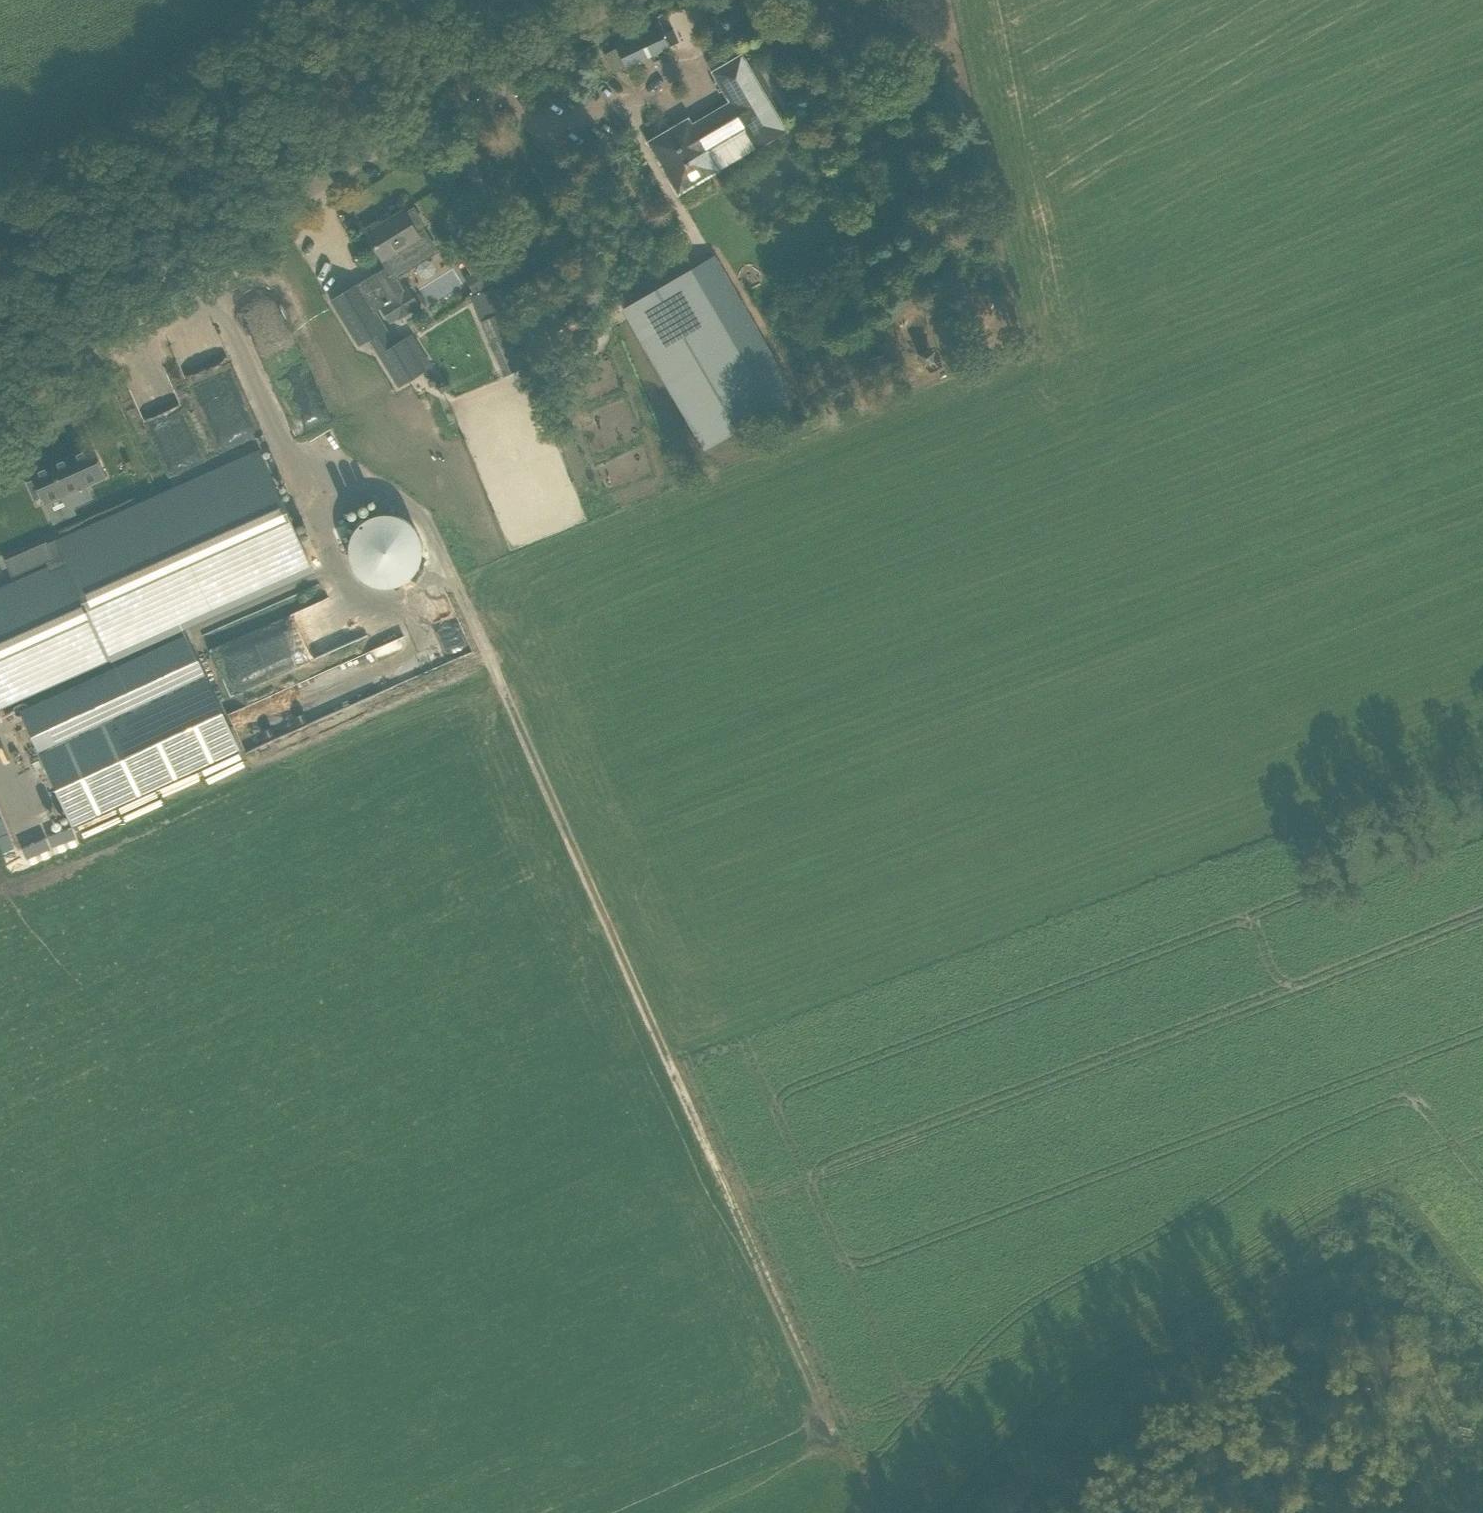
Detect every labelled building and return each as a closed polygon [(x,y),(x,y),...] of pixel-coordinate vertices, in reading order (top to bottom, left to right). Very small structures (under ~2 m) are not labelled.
[(657,20),(613,41),(625,67),(669,45),(657,20)] [(787,130),(741,54),(712,71),(730,101),(681,130),(677,124),(648,142),(672,182),(679,178),(686,190),(716,172),(705,152),(742,130),(745,129),(756,148),(787,130)] [(374,274),(389,298),(378,305),(379,306),(390,323),(397,319),(415,308),(415,307),(419,305),(408,287),(402,290),(393,275),(435,249),(421,227),(425,225),(413,207),(404,213),(403,210),(381,224),(379,221),(364,230),(387,266),(374,274)] [(714,253),(691,266),(773,408),(796,395),(714,253)] [(474,294),(491,283),(482,267),(465,278),(474,294)] [(389,298),(374,274),(358,284),(358,283),(331,300),(359,346),(369,340),(398,387),(426,369),(405,336),(395,342),(375,309),(379,306),(378,305),(389,298)] [(471,297),(481,321),(497,313),(503,311),(494,287),(471,297)] [(497,313),(481,321),(503,374),(526,364),(503,311),(497,313)] [(87,449),(32,473),(34,479),(27,482),(35,500),(42,497),(45,504),(59,498),(65,510),(91,498),(85,486),(101,480),(87,449)] [(261,452),(58,541),(66,560),(0,589),(0,707),(313,570),(261,452)] [(384,588),(394,588),(403,584),(411,579),(417,571),(422,561),(424,552),(423,543),(420,533),(418,529),(413,523),(409,519),(402,515),(394,512),(383,512),(374,513),(366,516),(358,521),(353,528),(348,536),(347,544),(347,552),(349,562),(353,571),(359,578),(367,584),(375,587),(384,588)] [(47,561),(54,558),(48,545),(46,541),(4,560),(11,577),(47,561)] [(72,825),(239,748),(190,642),(23,719),(72,825)]
